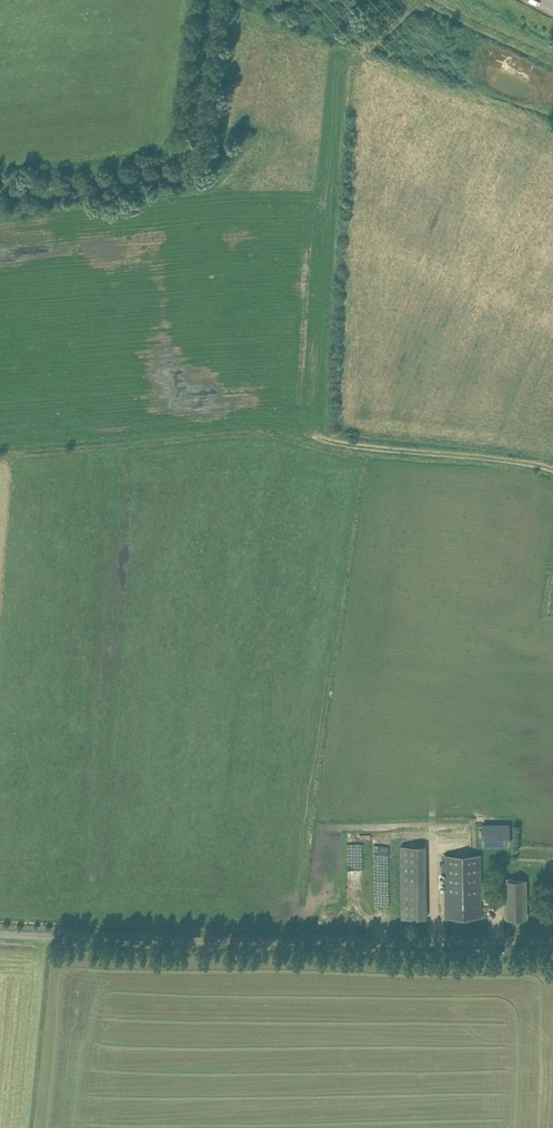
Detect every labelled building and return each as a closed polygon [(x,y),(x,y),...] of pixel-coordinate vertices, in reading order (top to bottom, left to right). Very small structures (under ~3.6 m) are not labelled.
[(508,823),(482,823),(482,842),(508,842),(508,823)] [(402,918),(426,918),(425,845),(401,846),(402,918)] [(446,918),(481,917),(480,854),(445,854),(446,918)] [(525,881),(505,881),(505,917),(526,917),(525,881)]
